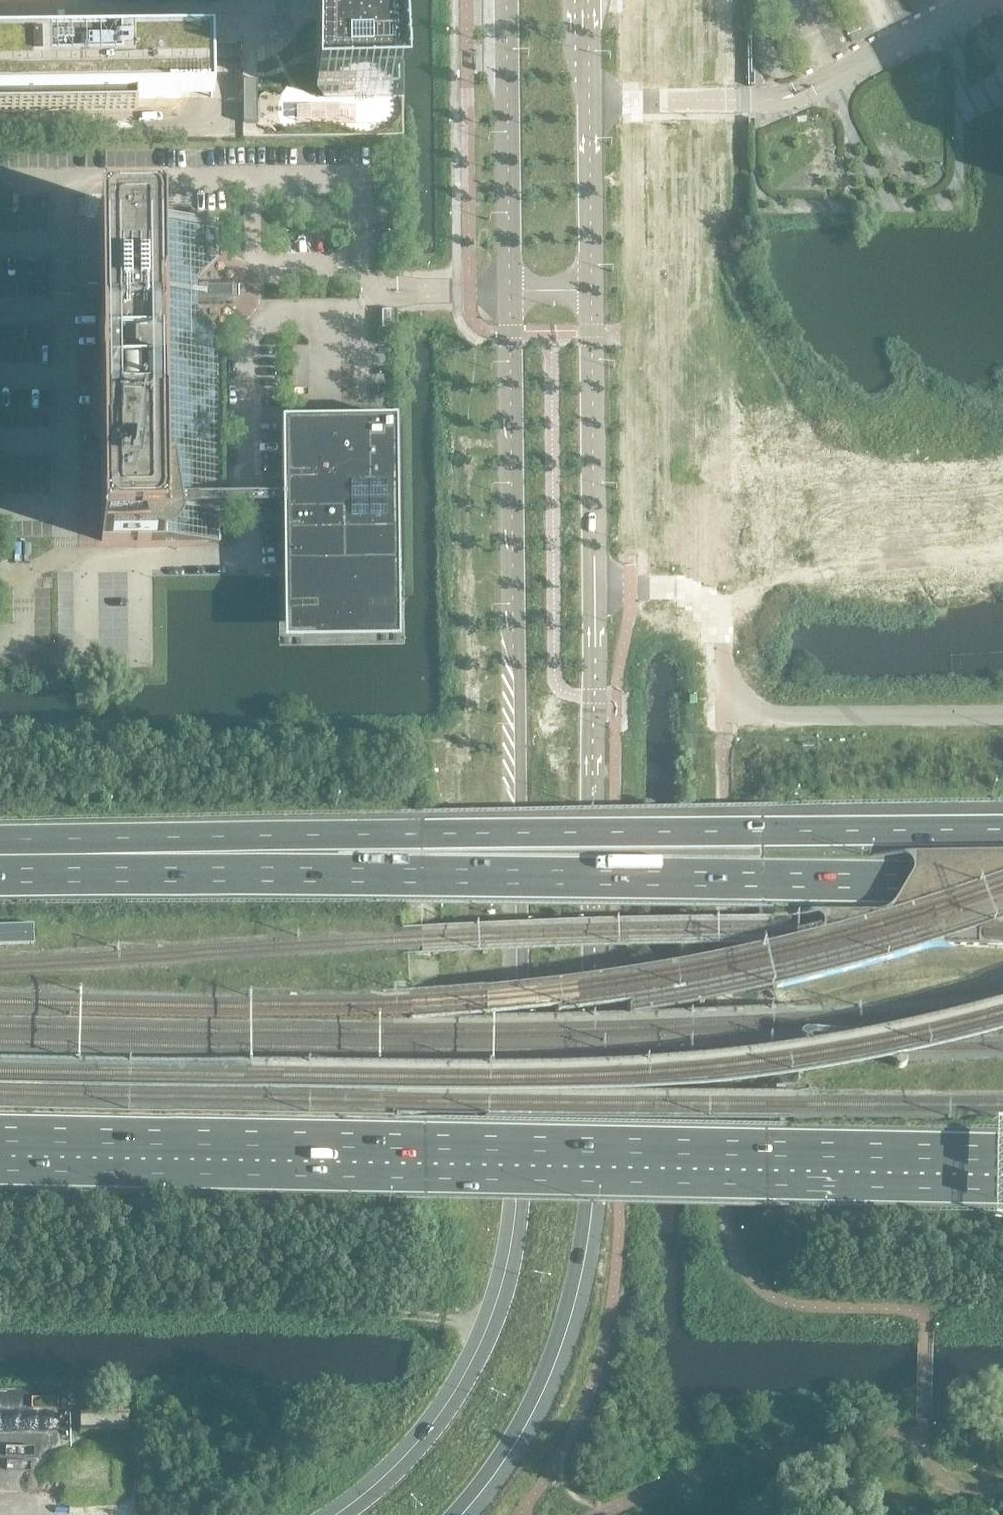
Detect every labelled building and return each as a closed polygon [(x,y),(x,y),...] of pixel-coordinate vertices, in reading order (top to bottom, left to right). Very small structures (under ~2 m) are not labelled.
[(325,98),(403,96),(403,0),(320,0),(325,98)] [(0,41),(0,104),(182,100),(181,37),(0,41)] [(222,540),(222,506),(220,330),(198,307),(198,278),(219,255),(219,218),(134,219),(134,220),(126,220),(126,219),(98,219),(99,319),(97,319),(97,326),(100,326),(100,367),(99,367),(97,371),(96,374),(94,378),(92,385),(91,389),(91,391),(90,394),(90,398),(89,403),(89,405),(89,410),(89,412),(90,417),(90,422),(91,426),(93,433),(94,438),(95,440),(96,442),(98,446),(100,450),(101,450),(102,541),(130,541),(130,539),(137,539),(137,541),(222,540)] [(397,329),(396,312),(396,311),(382,311),(382,329),(397,329)] [(282,422),(283,495),(285,641),(400,640),(397,420),(282,422)] [(35,943),(34,924),(0,925),(0,945),(35,943)]
